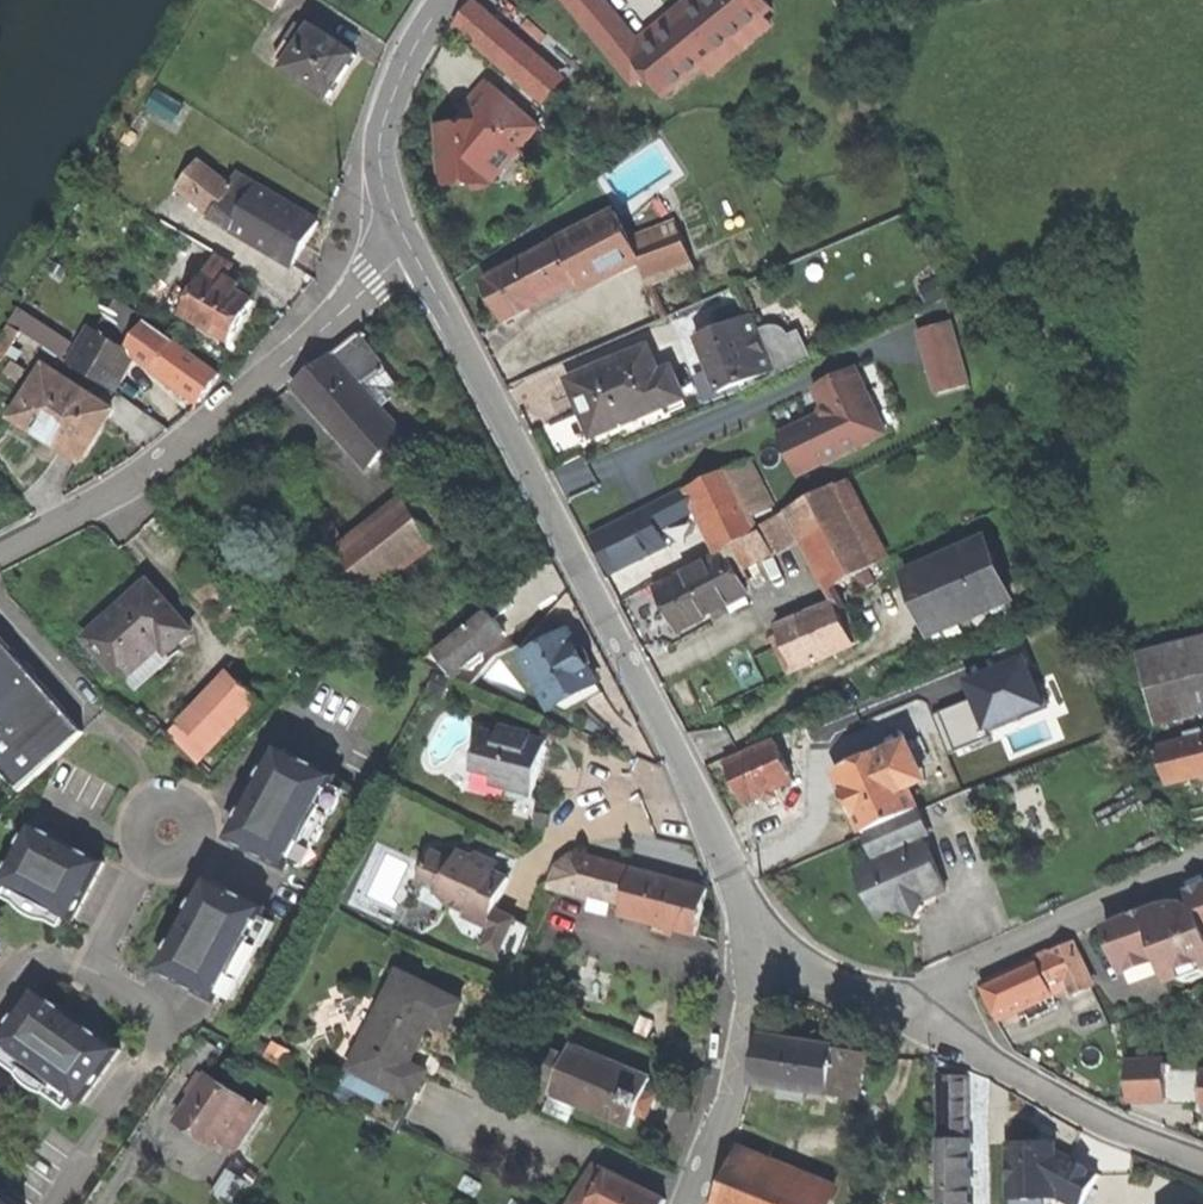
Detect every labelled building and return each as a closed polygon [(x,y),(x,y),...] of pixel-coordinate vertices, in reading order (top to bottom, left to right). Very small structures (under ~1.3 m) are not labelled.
[(277,11),(284,0),(261,0),(277,11)] [(634,88),(648,77),(665,97),(701,67),(765,15),(773,9),(766,0),(686,0),(639,38),(608,0),(562,0),(634,88)] [(475,1),(453,28),(546,106),(569,79),(475,1)] [(775,27),(765,15),(701,67),(711,79),(775,27)] [(299,51),(288,68),(286,71),(329,99),(344,77),(357,56),(314,28),(299,51)] [(277,61),(288,68),(299,51),(289,44),(277,61)] [(464,124),(468,185),(473,188),(487,187),(492,183),(495,183),(494,165),(505,149),(521,150),(540,127),(488,82),(463,111),(470,117),(464,124)] [(441,186),(468,185),(464,124),(437,126),(440,159),(441,186)] [(495,183),(521,150),(505,149),(494,165),(495,183)] [(180,187),(213,214),(230,186),(199,162),(180,187)] [(236,175),(230,186),(213,214),(211,218),(232,231),(258,187),(236,175)] [(258,187),(232,231),(268,251),(294,266),(319,222),(258,187)] [(559,240),(580,282),(637,252),(638,252),(617,210),(559,240)] [(684,234),(638,252),(637,252),(650,284),(696,266),(684,234)] [(506,321),(580,282),(559,240),(484,279),(499,308),(506,321)] [(218,255),(184,314),(232,342),(246,318),(255,300),(245,295),(238,291),(242,284),(229,277),(235,265),(218,255)] [(931,302),(945,296),(938,280),(924,286),(931,302)] [(20,308),(10,323),(63,357),(73,342),(20,308)] [(742,318),(699,336),(707,354),(722,391),(743,383),(747,389),(810,360),(798,333),(788,338),(785,331),(770,325),(760,329),(756,319),(744,323),(742,318)] [(103,320),(96,331),(118,345),(126,333),(103,320)] [(955,322),(922,331),(939,395),(972,385),(955,322)] [(138,355),(152,371),(175,341),(147,323),(140,333),(150,340),(138,355)] [(7,356),(21,332),(9,326),(0,341),(0,352),(7,356)] [(118,345),(96,331),(95,330),(74,367),(111,389),(132,353),(118,345)] [(362,332),(336,353),(385,409),(402,392),(403,384),(362,332)] [(175,341),(152,371),(180,391),(199,404),(219,374),(175,341)] [(671,413),(688,406),(674,374),(662,379),(649,347),(571,381),(586,415),(594,435),(667,404),(671,413)] [(385,409),(336,353),(320,366),(296,384),(372,468),(408,435),(385,409)] [(13,417),(81,461),(91,445),(114,410),(45,366),(13,417)] [(865,419),(878,413),(858,370),(818,389),(826,406),(824,412),(822,417),(782,435),(801,475),(867,443),(861,430),(865,419)] [(266,420),(273,415),(269,405),(262,411),(266,420)] [(888,433),(878,413),(865,419),(861,430),(867,443),(888,433)] [(749,457),(688,489),(699,509),(703,517),(705,516),(723,552),(727,550),(761,533),(758,527),(753,517),(774,506),(749,457)] [(758,527),(761,533),(772,555),(773,557),(808,539),(833,587),(878,564),(838,485),(758,527)] [(699,509),(688,489),(595,537),(608,563),(613,573),(668,545),(660,529),(699,509)] [(440,542),(459,527),(433,493),(414,508),(410,502),(348,550),(330,525),(318,533),(334,562),(366,603),(441,544),(440,542)] [(727,550),(738,573),(772,555),(761,533),(727,550)] [(934,634),(1012,601),(1014,600),(988,539),(906,573),(925,617),(932,635),(934,634)] [(738,573),(727,550),(723,552),(656,587),(678,629),(696,620),(712,611),(716,619),(730,612),(725,603),(748,592),(738,573)] [(235,592),(202,557),(181,576),(214,612),(235,592)] [(149,583),(142,589),(159,607),(165,601),(149,583)] [(161,646),(168,653),(192,631),(165,601),(159,607),(142,589),(117,611),(87,639),(125,680),(127,677),(161,646)] [(507,596),(488,612),(495,621),(514,605),(507,596)] [(1019,617),(1012,601),(934,634),(941,650),(1019,617)] [(854,644),(839,611),(781,637),(797,671),(854,644)] [(495,621),(488,612),(435,653),(452,674),(467,663),(485,648),(504,633),(495,621)] [(550,709),(597,684),(583,657),(570,632),(523,656),(550,709)] [(3,638),(0,641),(0,764),(23,790),(86,732),(40,680),(35,675),(31,670),(3,638)] [(1156,726),(1202,715),(1202,638),(1138,654),(1156,726)] [(161,646),(127,677),(138,689),(172,658),(168,653),(161,646)] [(484,660),(485,648),(467,663),(473,670),(479,664),(484,660)] [(1031,650),(960,678),(970,701),(983,737),(989,734),(1054,709),(1031,650)] [(213,750),(259,700),(229,672),(182,721),(213,750)] [(603,694),(597,684),(550,709),(567,715),(603,694)] [(990,738),(989,734),(983,737),(970,701),(934,715),(949,754),(990,738)] [(200,763),(213,750),(182,721),(170,735),(200,763)] [(529,795),(532,795),(547,741),(532,738),(524,736),(520,731),(503,727),(502,735),(485,730),(474,770),(495,775),(508,779),(506,788),(510,790),(512,795),(526,799),(529,795)] [(1186,735),(1187,740),(1158,747),(1168,785),(1202,776),(1202,731),(1186,735)] [(767,794),(794,781),(776,740),(726,762),(745,803),(767,794)] [(848,798),(864,833),(918,809),(903,775),(918,767),(907,741),(837,773),(848,798)] [(310,839),(314,841),(330,811),(326,809),(338,786),(342,777),(340,776),(283,747),(257,797),(235,839),(294,870),(298,862),(310,839)] [(23,790),(0,764),(0,770),(23,790)] [(492,784),(506,788),(508,779),(495,775),(492,784)] [(350,792),(338,786),(326,809),(330,811),(314,841),(310,839),(298,862),(310,868),(350,792)] [(920,812),(865,835),(874,857),(876,856),(879,863),(858,873),(879,919),(905,908),(907,914),(919,920),(924,908),(922,901),(930,897),(948,889),(926,843),(924,844),(920,837),(929,833),(920,812)] [(110,862),(36,824),(5,882),(13,886),(44,903),(69,916),(78,921),(110,862)] [(466,917),(487,926),(494,911),(508,879),(495,873),(473,863),(475,859),(474,858),(460,852),(456,862),(434,852),(419,885),(451,899),(449,904),(468,913),(466,917)] [(477,853),(474,858),(475,859),(473,863),(495,873),(499,863),(490,858),(477,853)] [(628,897),(635,870),(576,854),(561,865),(552,886),(591,896),(593,887),(628,897)] [(635,870),(628,897),(623,916),(697,935),(702,914),(709,889),(635,870)] [(272,910),(213,879),(163,970),(196,988),(222,1002),(226,994),(239,971),(242,973),(250,959),(259,943),(255,941),(267,918),(272,910)] [(64,926),(69,916),(44,903),(13,886),(8,896),(64,926)] [(1197,908),(1202,926),(1202,887),(1190,892),(1197,908)] [(1152,927),(1163,958),(1170,981),(1187,975),(1189,982),(1202,976),(1202,971),(1202,969),(1202,948),(1196,930),(1202,928),(1202,926),(1197,908),(1192,911),(1186,908),(1181,905),(1176,905),(1170,906),(1164,909),(1160,912),(1158,916),(1159,924),(1152,927)] [(515,920),(494,911),(487,926),(493,929),(484,948),(499,955),(515,920)] [(1123,973),(1163,958),(1152,927),(1147,912),(1106,927),(1123,973)] [(279,924),(267,918),(255,941),(259,943),(267,947),(279,924)] [(1075,999),(1092,987),(1073,942),(983,984),(993,1005),(1000,1020),(1025,1008),(1031,1021),(1059,1008),(1053,996),(1070,987),(1075,999)] [(258,963),(250,959),(242,973),(239,971),(226,994),(238,1000),(258,963)] [(464,1003),(403,972),(339,1099),(398,1130),(414,1099),(416,1100),(423,1086),(430,1072),(413,1063),(434,1021),(451,1030),(464,1003)] [(85,1105),(123,1051),(38,989),(0,1042),(0,1043),(6,1048),(28,1063),(25,1067),(41,1078),(53,1087),(56,1084),(77,1099),(85,1105)] [(753,1083),(829,1095),(836,1046),(762,1035),(756,1063),(753,1083)] [(861,1054),(836,1046),(829,1095),(856,1101),(861,1054)] [(650,1080),(573,1047),(568,1058),(556,1053),(545,1078),(558,1083),(553,1094),(555,1094),(548,1111),(568,1119),(575,1104),(630,1128),(636,1114),(646,1118),(655,1098),(644,1094),(650,1080)] [(72,1106),(77,1099),(56,1084),(53,1087),(41,1078),(25,1067),(28,1063),(6,1048),(2,1054),(72,1106)] [(942,1061),(942,1077),(964,1076),(964,1061),(942,1061)] [(1164,1061),(1126,1062),(1128,1100),(1166,1099),(1165,1071),(1164,1061)] [(200,1128),(220,1142),(249,1100),(211,1075),(208,1079),(202,1075),(190,1094),(196,1098),(183,1117),(200,1128)] [(939,1077),(940,1142),(970,1141),(970,1076),(964,1076),(942,1077),(939,1077)] [(970,1141),(940,1142),(937,1142),(938,1202),(938,1203),(964,1203),(964,1191),(971,1191),(970,1141)] [(1071,1203),(1083,1203),(1098,1175),(1056,1152),(1056,1141),(1009,1142),(1010,1200),(1057,1199),(1057,1196),(1071,1203)] [(840,1189),(791,1169),(736,1146),(716,1203),(834,1203),(840,1189)] [(238,1201),(254,1166),(235,1157),(219,1193),(238,1201)] [(670,1201),(611,1171),(599,1162),(574,1203),(669,1203),(670,1201)] [(0,1191),(0,1203),(18,1203),(0,1191)]
